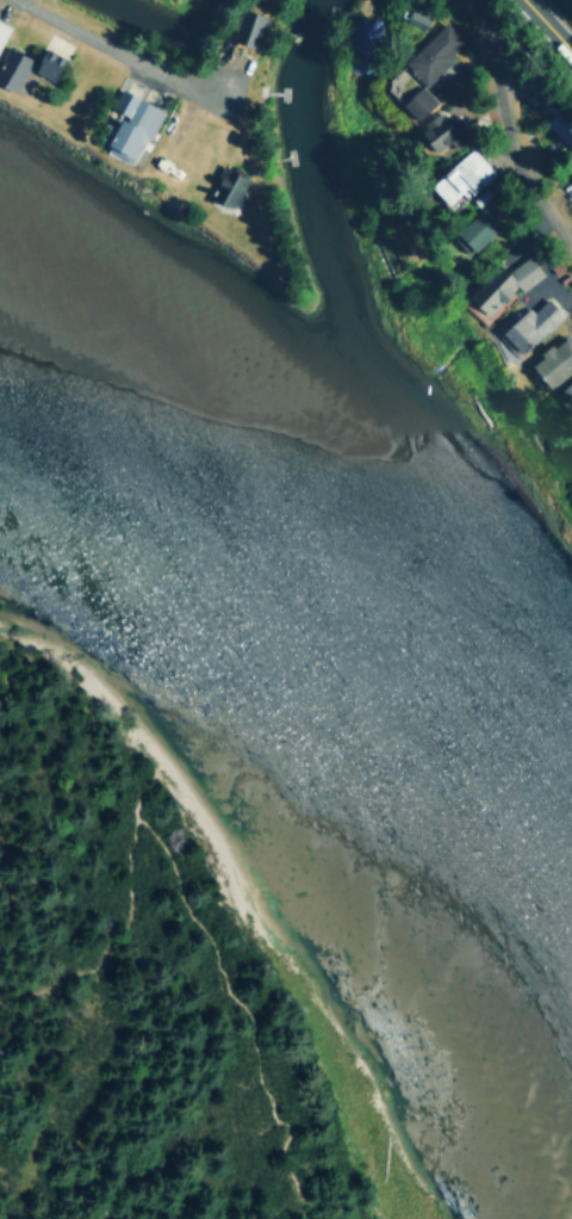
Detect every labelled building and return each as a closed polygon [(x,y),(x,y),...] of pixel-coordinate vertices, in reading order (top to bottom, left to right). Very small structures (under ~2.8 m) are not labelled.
[(251,49),(263,18),(240,8),(228,39),(251,49)] [(400,61),(421,82),(462,42),(443,20),(400,61)] [(26,56),(1,47),(0,50),(0,87),(13,92),(26,56)] [(61,57),(39,48),(29,70),(50,80),(61,57)] [(398,101),(414,118),(434,100),(418,83),(398,101)] [(101,122),(92,142),(133,161),(157,109),(117,89),(107,109),(119,113),(113,126),(101,122)] [(443,203),(458,191),(462,197),(491,171),(467,144),(425,184),(443,203)] [(204,197),(229,209),(244,178),(219,166),(204,197)] [(466,253),(497,224),(480,206),(449,235),(466,253)] [(481,314),(516,286),(518,290),(540,273),(526,253),(502,271),(498,266),(465,291),(481,314)] [(497,330),(517,352),(559,314),(543,297),(530,309),(526,304),(497,330)] [(545,386),(571,366),(571,344),(564,333),(526,361),(545,386)] [(555,386),(566,403),(571,400),(571,376),(555,386)]
